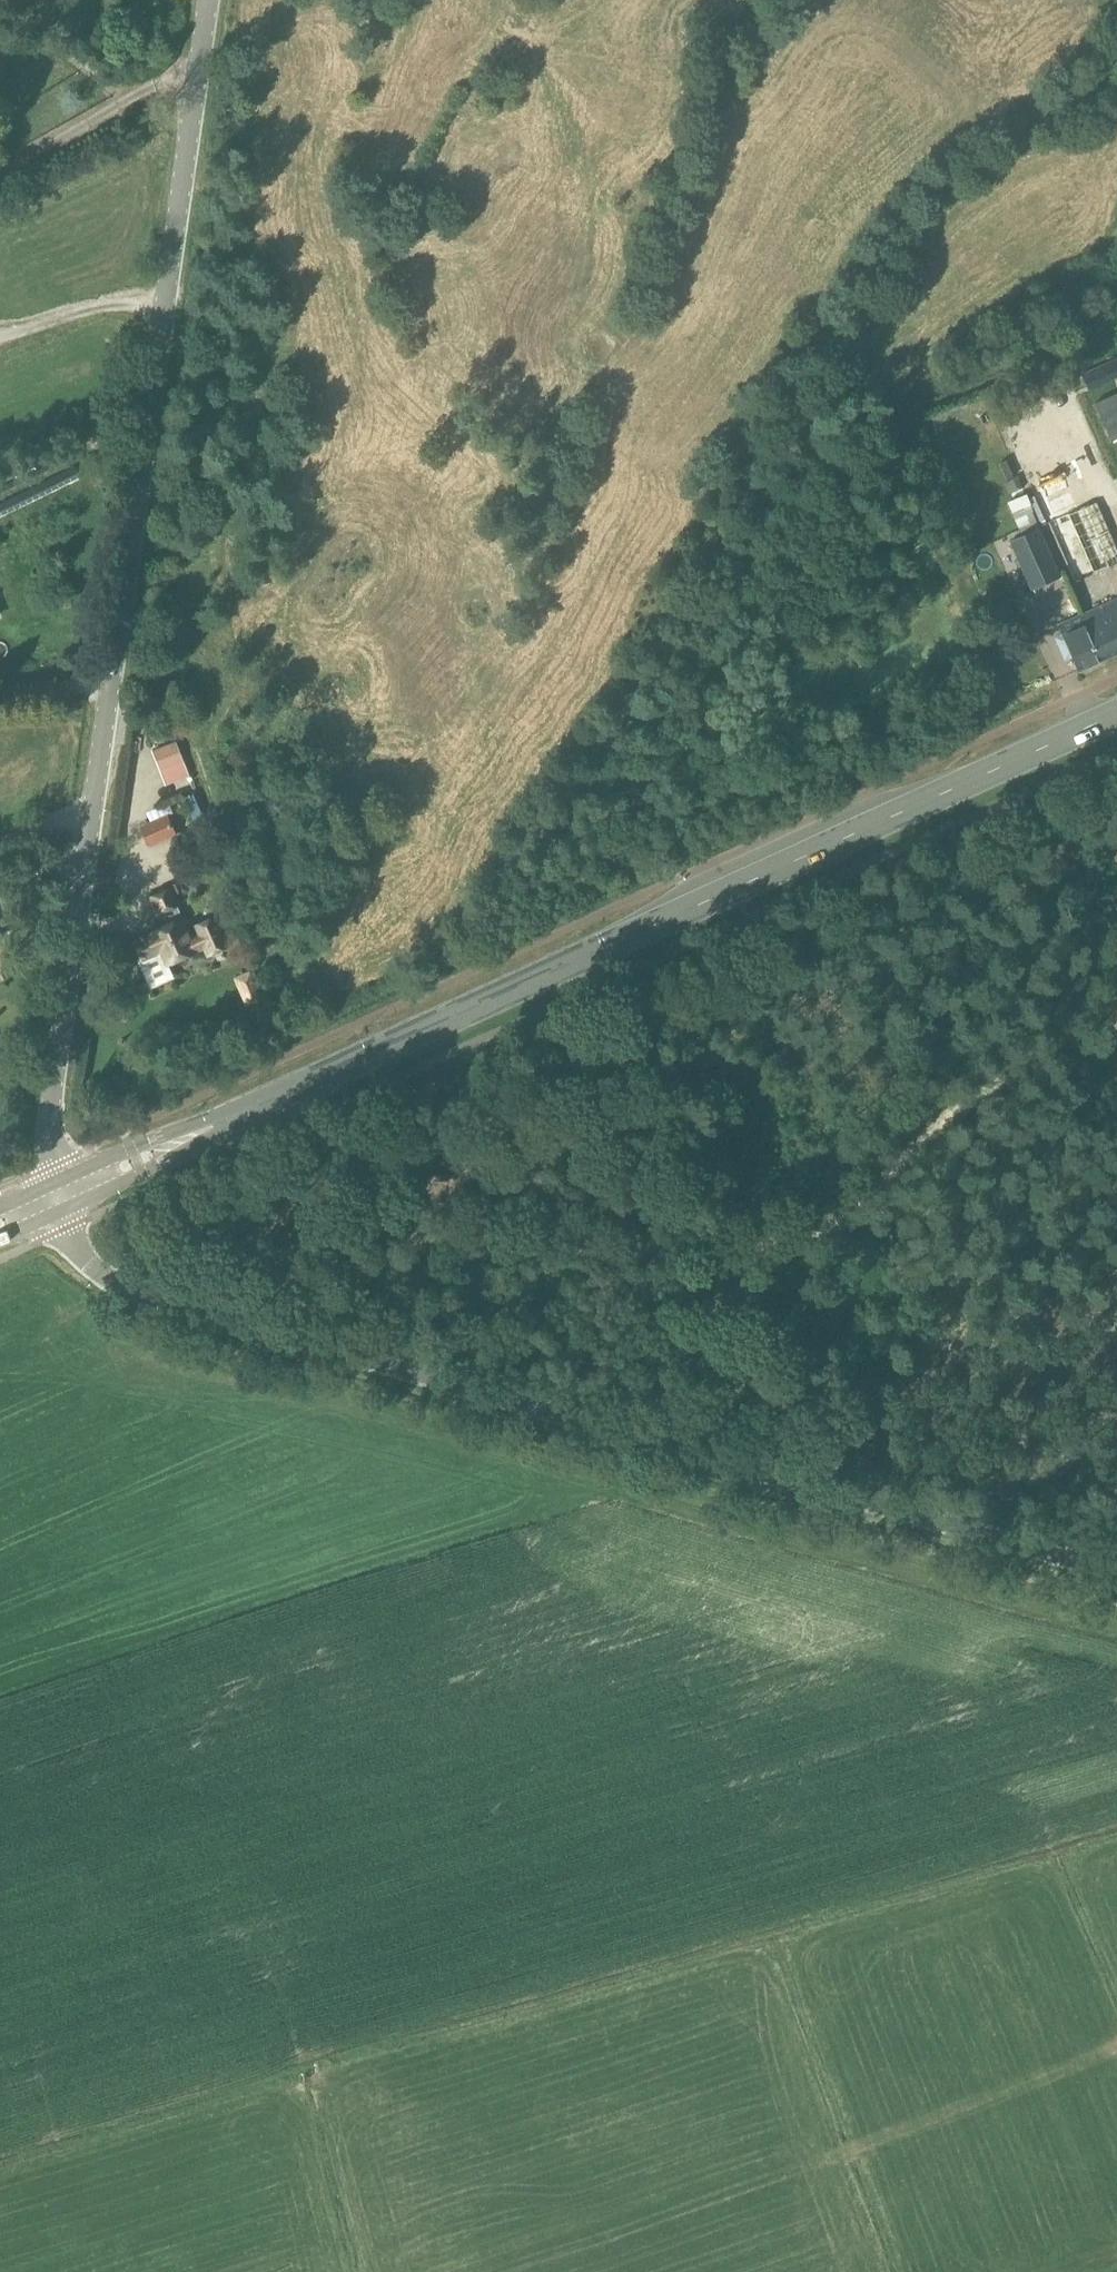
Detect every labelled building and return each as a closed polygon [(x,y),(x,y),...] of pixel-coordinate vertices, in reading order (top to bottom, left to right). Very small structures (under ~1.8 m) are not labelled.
[(1082,374),(1090,392),(1116,380),(1116,378),(1110,362),(1082,374)] [(1097,408),(1113,447),(1116,445),(1116,399),(1097,408)] [(1035,492),(1051,534),(1116,508),(1116,476),(1111,462),(1035,492)] [(1040,528),(1011,541),(1032,588),(1061,575),(1040,528)] [(1073,589),(1084,614),(1104,659),(1116,653),(1116,590),(1096,599),(1089,582),(1073,589)] [(1080,670),(1104,659),(1084,614),(1060,624),(1067,639),(1062,641),(1060,646),(1064,656),(1069,658),(1074,655),(1080,670)] [(184,758),(175,738),(151,748),(159,768),(184,758)] [(177,834),(169,812),(140,825),(149,846),(177,834)] [(147,897),(155,915),(165,911),(170,923),(133,938),(141,958),(161,951),(166,964),(206,948),(208,953),(227,946),(216,917),(188,929),(183,916),(182,916),(178,906),(181,904),(173,886),(147,897)] [(237,969),(244,999),(260,996),(253,966),(237,969)]
